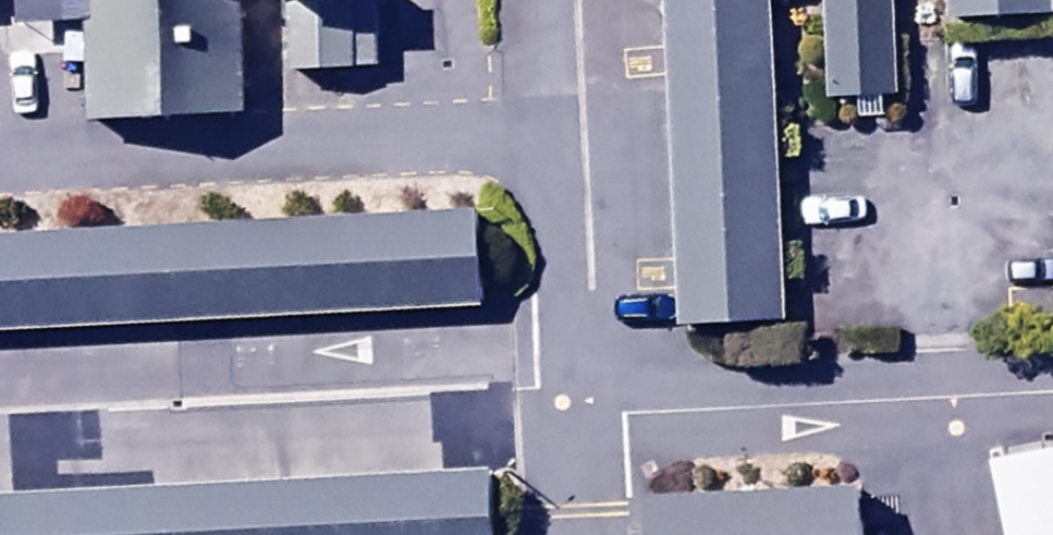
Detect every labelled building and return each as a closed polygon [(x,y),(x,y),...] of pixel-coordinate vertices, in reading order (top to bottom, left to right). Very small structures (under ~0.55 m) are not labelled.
[(85,111),(265,100),(259,0),(78,0),(85,111)] [(680,333),(800,325),(779,0),(659,0),(680,333)] [(963,35),(1052,29),(1052,0),(961,0),(963,35)] [(0,237),(0,350),(491,319),(484,206),(0,237)] [(0,499),(0,534),(501,534),(496,468),(0,499)] [(640,518),(641,534),(860,534),(858,505),(640,518)]
